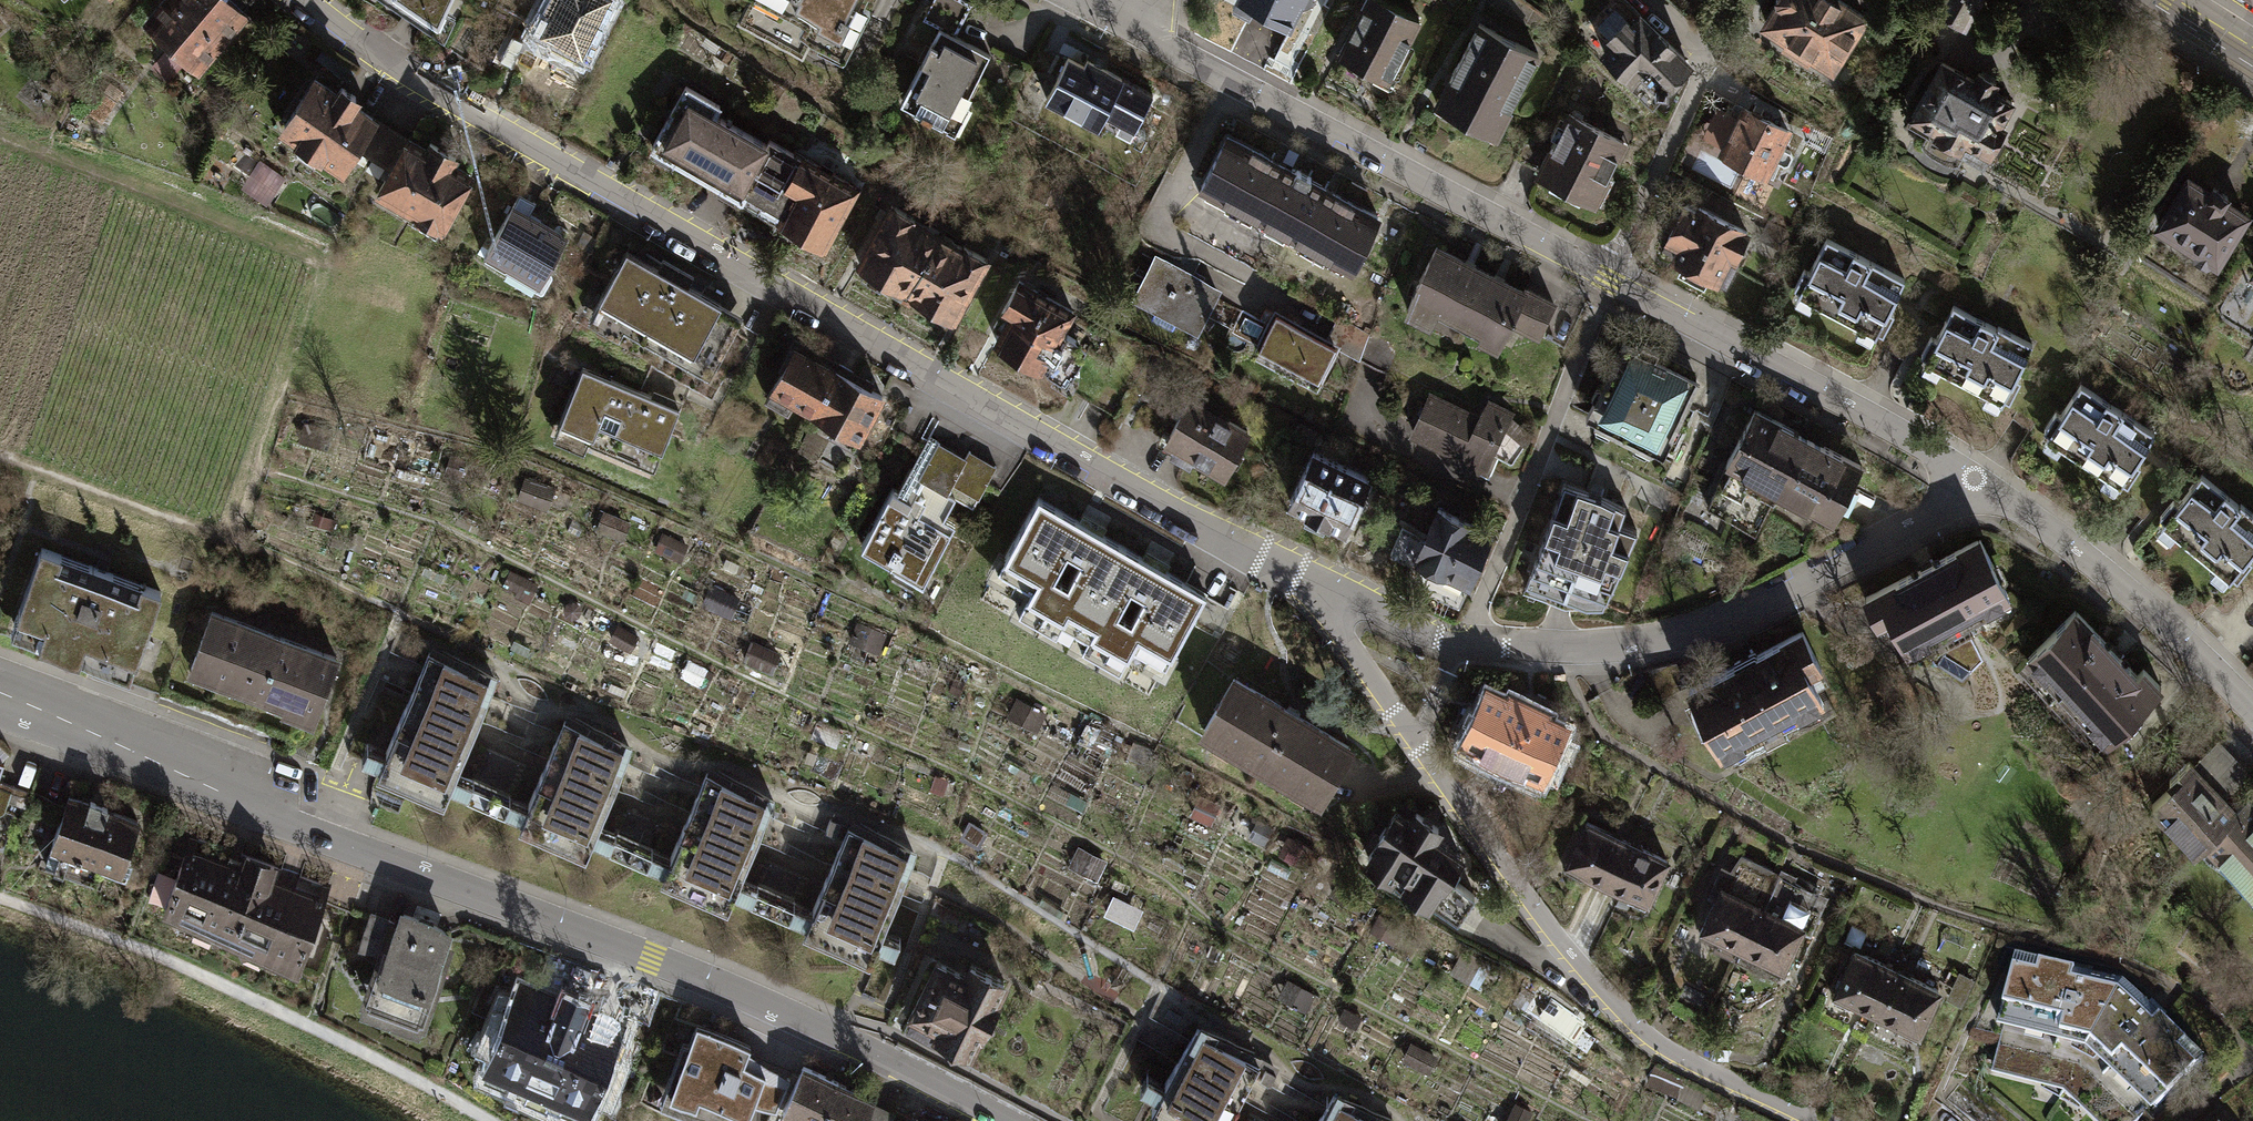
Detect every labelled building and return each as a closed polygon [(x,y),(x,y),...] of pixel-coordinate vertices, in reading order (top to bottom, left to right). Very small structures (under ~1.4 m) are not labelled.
[(221,34),(242,11),(230,0),(159,0),(146,15),(197,60),(221,34)] [(424,12),(430,1),(444,8),(448,0),(406,0),(424,12)] [(534,35),(573,55),(577,46),(585,50),(610,0),(609,0),(547,0),(544,6),(548,8),(534,35)] [(781,3),(778,10),(802,23),(797,32),(819,44),(824,35),(840,44),(849,28),(856,32),(869,9),(861,4),(863,0),(775,0),(781,3)] [(939,27),(953,34),(969,4),(963,0),(931,0),(922,18),(939,27)] [(1290,36),(1308,0),(1238,0),(1235,8),(1290,36)] [(1338,52),(1385,77),(1416,19),(1380,0),(1364,0),(1358,10),(1360,11),(1338,52)] [(1765,22),(1785,33),(1781,41),(1805,59),(1811,49),(1817,53),(1819,57),(1826,63),(1833,62),(1841,53),(1841,47),(1862,13),(1839,0),(1777,0),(1777,2),(1765,22)] [(1962,26),(1976,0),(1946,0),(1939,14),(1962,26)] [(1687,63),(1637,15),(1628,24),(1625,21),(1627,19),(1614,7),(1595,26),(1608,38),(1610,36),(1614,40),(1602,51),(1631,80),(1640,70),(1656,87),(1666,86),(1687,63)] [(256,24),(242,11),(221,34),(235,47),(256,24)] [(1478,23),(1436,105),(1494,134),(1536,53),(1478,23)] [(989,53),(953,34),(939,27),(900,101),(919,111),(918,114),(929,120),(931,117),(950,127),(989,53)] [(1068,60),(1047,98),(1096,124),(1101,116),(1121,79),(1086,60),(1082,68),(1068,60)] [(1972,79),(1941,60),(1910,114),(1936,129),(1931,138),(1956,153),(1958,151),(1979,163),(2002,124),(1998,122),(2011,100),(1989,87),(1994,79),(1977,70),(1972,79)] [(315,78),(283,124),(299,134),(297,137),(319,153),(321,149),(341,163),(353,146),(373,117),(352,103),(356,97),(340,86),(336,92),(315,78)] [(1156,98),(1121,79),(1101,116),(1137,135),(1156,98)] [(685,87),(652,145),(739,194),(743,187),(767,145),(712,114),(717,105),(685,87)] [(103,91),(89,112),(101,119),(115,98),(103,91)] [(1779,145),(1786,130),(1742,107),(1719,152),(1764,173),(1772,158),(1782,163),(1786,161),(1790,153),(1788,149),(1779,145)] [(1622,142),(1568,114),(1538,170),(1598,202),(1612,176),(1606,172),(1622,142)] [(390,127),(373,117),(353,146),(371,157),(390,127)] [(407,138),(390,127),(371,157),(389,168),(407,138)] [(389,168),(377,189),(413,210),(410,215),(436,230),(469,173),(451,163),(455,157),(430,142),(426,149),(407,138),(389,168)] [(1279,165),(1226,138),(1198,193),(1251,220),(1279,165)] [(767,145),(743,187),(782,210),(778,217),(824,243),(856,186),(802,157),(801,158),(769,140),(767,145)] [(256,161),(238,149),(229,162),(247,174),(256,161)] [(1293,172),(1279,165),(1251,220),(1293,242),(1296,236),(1322,187),(1307,180),(1309,176),(1295,168),(1293,172)] [(244,190),(270,204),(282,182),(256,168),(244,190)] [(2187,179),(2159,224),(2196,247),(2197,256),(2205,260),(2214,258),(2216,260),(2245,214),(2223,200),(2226,195),(2212,186),(2208,192),(2187,179)] [(1376,215),(1322,187),(1296,236),(1351,264),(1376,215)] [(519,194),(483,255),(505,268),(508,261),(539,279),(564,236),(527,214),(534,202),(519,194)] [(857,263),(905,290),(937,234),(912,219),(913,217),(891,204),(857,263)] [(1695,212),(1682,206),(1667,238),(1678,243),(1671,258),(1725,283),(1737,257),(1733,256),(1745,231),(1697,208),(1695,212)] [(905,290),(952,317),(986,259),(962,245),(961,247),(937,234),(905,290)] [(1799,288),(1797,294),(1858,325),(1855,332),(1869,339),(1872,333),(1875,334),(1878,329),(1881,331),(1892,310),(1888,307),(1903,278),(1825,237),(1809,270),(1803,267),(1794,285),(1799,288)] [(1496,343),(1510,314),(1523,290),(1433,245),(1413,285),(1407,309),(1430,321),(1438,304),(1483,327),(1479,335),(1496,343)] [(592,309),(638,335),(671,277),(625,250),(592,309)] [(1215,290),(1155,257),(1135,295),(1156,305),(1151,315),(1173,324),(1177,316),(1197,327),(1215,290)] [(741,316),(671,277),(638,335),(685,361),(691,350),(714,363),(741,316)] [(1019,280),(1002,309),(1010,314),(995,339),(1066,380),(1081,353),(1070,347),(1075,338),(1066,333),(1065,335),(1059,332),(1071,310),(1019,280)] [(1524,287),(1523,290),(1510,314),(1538,328),(1551,301),(1524,287)] [(1926,355),(1923,361),(1985,393),(1981,401),(1996,409),(1999,402),(2000,400),(2002,396),(2007,399),(2019,376),(2014,374),(2030,342),(1997,325),(1996,327),(1952,304),(1935,337),(1929,333),(1919,352),(1926,355)] [(1314,381),(1332,347),(1333,344),(1326,340),(1275,313),(1255,350),(1314,381)] [(1338,318),(1326,340),(1333,344),(1332,347),(1357,359),(1366,332),(1338,318)] [(794,400),(812,410),(839,363),(794,338),(778,366),(783,369),(767,396),(790,408),(794,400)] [(1594,396),(1586,413),(1662,454),(1663,451),(1673,456),(1697,408),(1684,401),(1696,379),(1655,357),(1658,351),(1643,342),(1635,347),(1626,343),(1599,397),(1594,396)] [(829,431),(853,445),(881,395),(869,388),(873,382),(866,378),(862,384),(850,377),(853,371),(839,363),(812,410),(834,422),(829,431)] [(678,406),(580,366),(555,426),(653,466),(678,406)] [(2048,431),(2045,436),(2103,473),(2098,481),(2112,490),(2116,484),(2119,485),(2122,480),(2126,483),(2139,463),(2133,460),(2152,431),(2079,383),(2059,413),(2055,410),(2043,428),(2048,431)] [(1475,418),(1427,395),(1410,430),(1464,455),(1460,462),(1477,470),(1480,464),(1484,465),(1509,413),(1483,401),(1475,418)] [(1188,400),(1167,439),(1224,470),(1246,430),(1228,420),(1227,422),(1188,400)] [(1772,494),(1781,492),(1808,439),(1753,409),(1727,458),(1706,506),(1753,532),(1772,494)] [(923,444),(896,491),(909,499),(921,478),(917,475),(935,443),(916,432),(912,438),(923,444)] [(1860,465),(1808,439),(1781,492),(1805,504),(1809,497),(1836,511),(1860,465)] [(917,475),(921,478),(946,491),(952,481),(977,495),(994,465),(967,450),(964,456),(936,441),(935,443),(917,475)] [(1365,475),(1311,451),(1289,501),(1343,525),(1365,475)] [(2160,522),(2215,567),(2209,573),(2221,583),(2227,576),(2229,577),(2232,574),(2235,577),(2250,558),(2246,555),(2252,547),(2252,513),(2240,502),(2238,505),(2200,474),(2177,502),(2172,498),(2159,514),(2164,518),(2160,522)] [(953,496),(946,491),(921,478),(909,499),(896,491),(892,489),(860,545),(921,579),(949,530),(937,523),(953,496)] [(526,479),(522,499),(553,506),(557,487),(526,479)] [(1563,484),(1523,588),(1587,612),(1606,610),(1635,534),(1619,528),(1626,511),(1601,498),(1563,484)] [(1047,495),(1033,522),(1057,535),(1072,509),(1047,495)] [(1488,532),(1436,508),(1415,556),(1409,553),(1405,563),(1410,565),(1404,579),(1457,602),(1488,532)] [(1128,575),(1057,535),(1033,522),(1003,574),(1099,627),(1105,617),(1128,575)] [(1978,539),(1864,597),(1877,623),(1889,617),(1906,649),(1922,641),(1933,662),(1960,678),(1981,659),(1969,636),(1979,631),(1971,615),(2008,597),(1978,539)] [(159,591),(41,547),(10,629),(129,673),(159,591)] [(1134,566),(1128,575),(1105,617),(1140,637),(1136,644),(1158,656),(1194,592),(1173,580),(1169,585),(1134,566)] [(335,657),(211,611),(190,667),(284,703),(282,707),(312,718),(335,657)] [(2074,611),(2026,656),(2105,739),(2159,687),(2141,668),(2135,674),(2074,611)] [(1733,665),(1688,688),(1722,755),(1735,764),(1757,752),(1749,738),(1822,701),(1808,674),(1820,668),(1801,631),(1755,654),(1753,650),(1732,661),(1733,665)] [(428,652),(378,768),(443,796),(493,679),(428,652)] [(1235,678),(1205,728),(1318,795),(1348,745),(1235,678)] [(1484,688),(1461,738),(1543,775),(1550,758),(1559,762),(1565,749),(1556,745),(1565,726),(1544,716),(1545,712),(1506,695),(1505,698),(1484,688)] [(562,721),(519,823),(585,851),(629,748),(562,721)] [(2217,742),(2193,765),(2216,790),(2240,767),(2217,742)] [(27,793),(36,764),(14,758),(5,786),(27,793)] [(2235,810),(2216,790),(2193,765),(2188,760),(2168,779),(2172,784),(2151,804),(2193,849),(2204,839),(2235,810)] [(522,815),(508,809),(514,794),(456,771),(445,799),(517,827),(522,815)] [(704,772),(660,872),(728,901),(771,800),(704,772)] [(1,847),(13,812),(3,808),(10,789),(0,785),(0,846),(1,847)] [(88,803),(68,796),(44,864),(95,881),(100,866),(110,870),(112,861),(121,864),(136,819),(104,808),(106,804),(90,798),(88,803)] [(2235,810),(2204,839),(2252,890),(2252,805),(2247,799),(2235,810)] [(1409,820),(1395,811),(1378,836),(1380,837),(1366,857),(1389,872),(1393,867),(1408,877),(1404,883),(1426,898),(1427,897),(1456,916),(1472,892),(1452,878),(1458,869),(1453,865),(1459,856),(1431,836),(1438,827),(1415,812),(1409,820)] [(1625,841),(1584,822),(1563,868),(1579,876),(1583,869),(1607,880),(1625,841)] [(848,824),(804,926),(870,954),(914,852),(848,824)] [(326,883),(192,835),(164,907),(210,928),(213,936),(222,934),(240,942),(241,949),(250,947),(297,967),(307,937),(312,932),(315,922),(315,914),(326,883)] [(1665,860),(1625,841),(1607,880),(1630,891),(1626,898),(1644,906),(1665,860)] [(1776,872),(1740,855),(1729,871),(1719,870),(1711,884),(1720,887),(1698,932),(1716,940),(1720,934),(1742,946),(1761,905),(1776,872)] [(1776,872),(1761,905),(1742,946),(1764,956),(1761,963),(1779,972),(1802,924),(1809,927),(1815,913),(1816,892),(1776,872)] [(359,941),(381,949),(390,925),(391,925),(393,919),(370,911),(359,941)] [(397,927),(391,925),(390,925),(381,949),(364,997),(421,1016),(447,944),(440,942),(445,928),(402,913),(397,927)] [(1895,970),(1852,950),(1829,997),(1849,1006),(1852,999),(1876,1010),(1895,970)] [(2012,958),(1997,1021),(2003,1023),(1992,1068),(2041,1080),(2041,1076),(2066,1081),(2084,1099),(2082,1101),(2103,1120),(2136,1120),(2150,1106),(2153,1110),(2200,1062),(2122,985),(2012,958)] [(963,975),(936,962),(908,1017),(968,1047),(978,1028),(981,1030),(996,1000),(992,998),(1002,979),(970,962),(963,975)] [(1938,990),(1895,970),(1876,1010),(1902,1023),(1899,1029),(1915,1037),(1938,990)] [(1960,1001),(1969,981),(1959,976),(1949,995),(1960,1001)] [(623,1023),(519,979),(505,1012),(501,1010),(492,1030),(496,1032),(481,1065),(542,1091),(544,1101),(558,1108),(562,1099),(587,1110),(601,1076),(606,1078),(614,1058),(610,1055),(623,1023)] [(695,1104),(698,1096),(747,1116),(765,1073),(743,1064),(750,1046),(698,1025),(669,1093),(695,1104)] [(1151,1108),(1174,1120),(1224,1120),(1258,1062),(1197,1028),(1151,1108)] [(1274,1071),(1265,1066),(1259,1076),(1268,1082),(1274,1071)] [(807,1120),(820,1120),(837,1083),(801,1067),(781,1109),(807,1120)] [(837,1083),(820,1120),(863,1120),(871,1104),(873,1099),(837,1083)] [(1317,1120),(1378,1120),(1332,1095),(1317,1120)] [(871,1104),(863,1120),(889,1120),(892,1113),(871,1104)]
